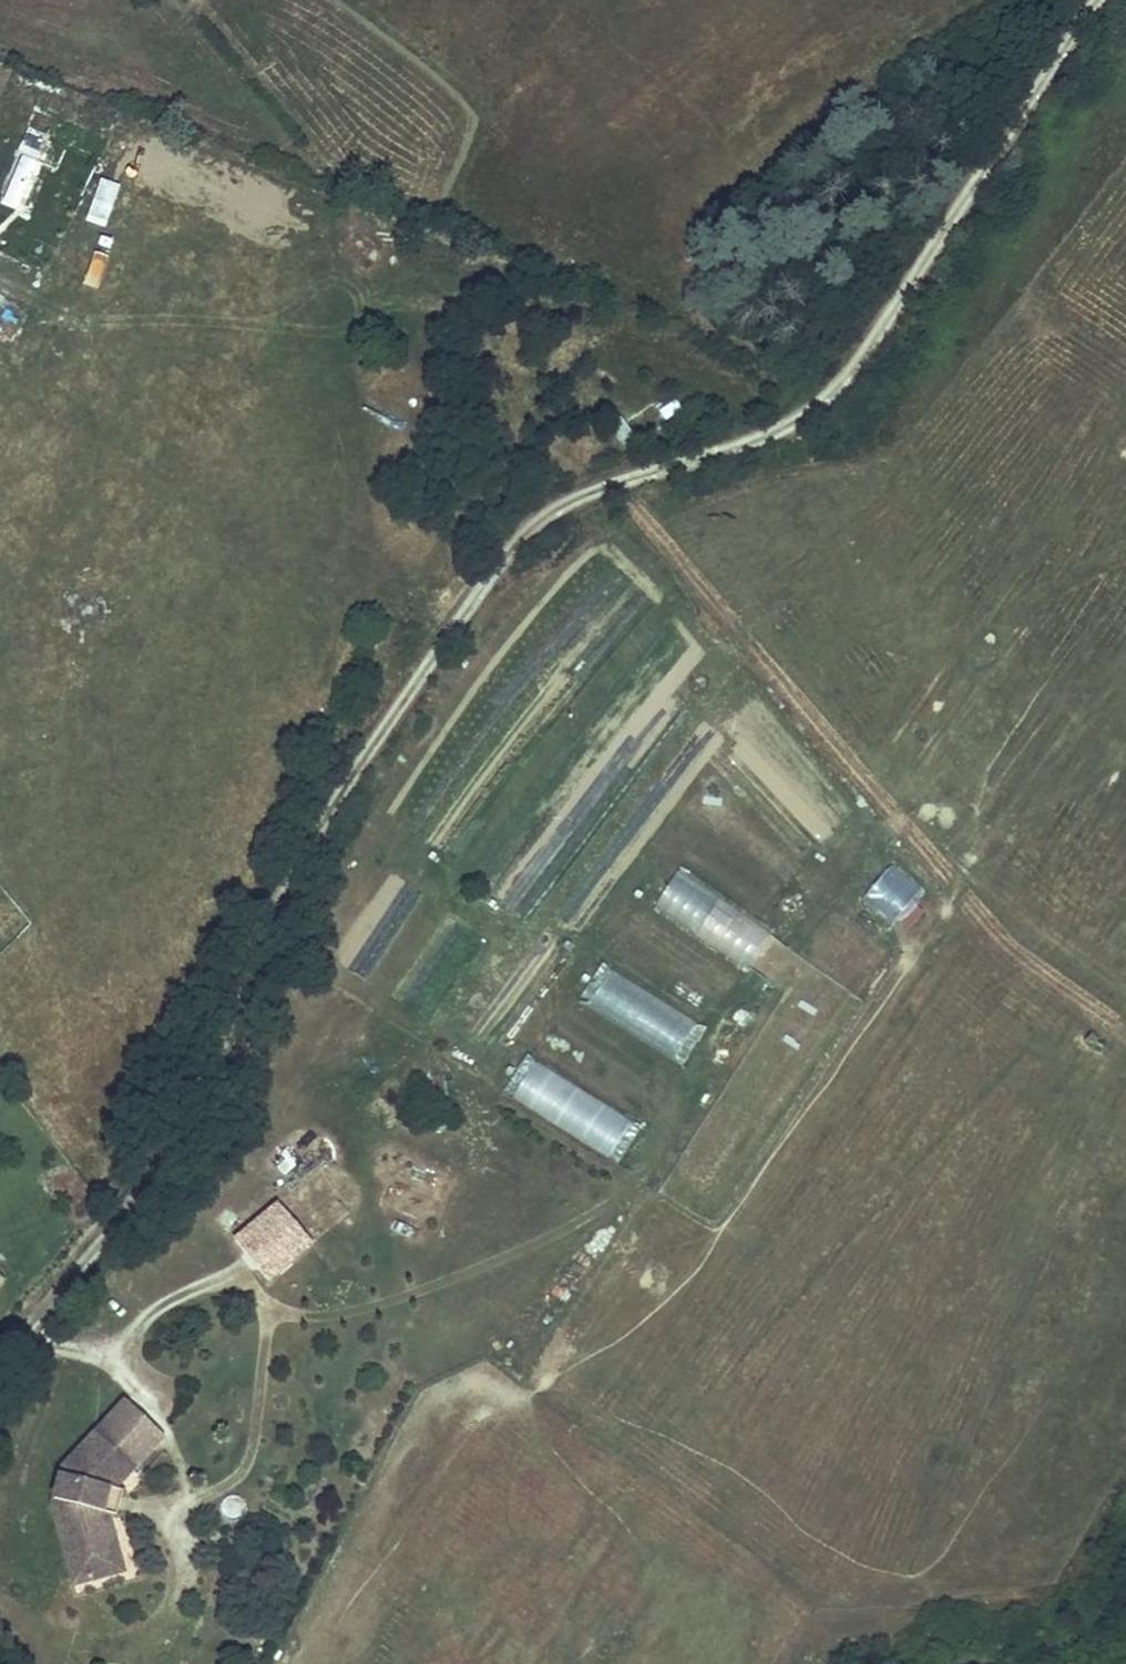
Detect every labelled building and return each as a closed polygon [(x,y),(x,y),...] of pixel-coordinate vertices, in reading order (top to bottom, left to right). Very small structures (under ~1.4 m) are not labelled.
[(22,201),(37,158),(19,152),(5,196),(22,201)] [(678,870),(653,908),(750,970),(774,932),(678,870)] [(683,1066),(706,1026),(599,965),(576,1005),(683,1066)] [(503,1096),(610,1157),(632,1119),(525,1058),(503,1096)] [(280,1208),(236,1239),(264,1280),(309,1250),(280,1208)] [(96,1521),(101,1498),(105,1499),(128,1478),(94,1439),(58,1470),(42,1508),(54,1589),(91,1583),(86,1550),(100,1548),(96,1521)] [(219,1504),(226,1525),(248,1516),(240,1496),(219,1504)] [(105,1499),(101,1498),(96,1521),(109,1525),(115,1502),(105,1499)] [(100,1548),(86,1550),(91,1583),(105,1581),(100,1548)]
